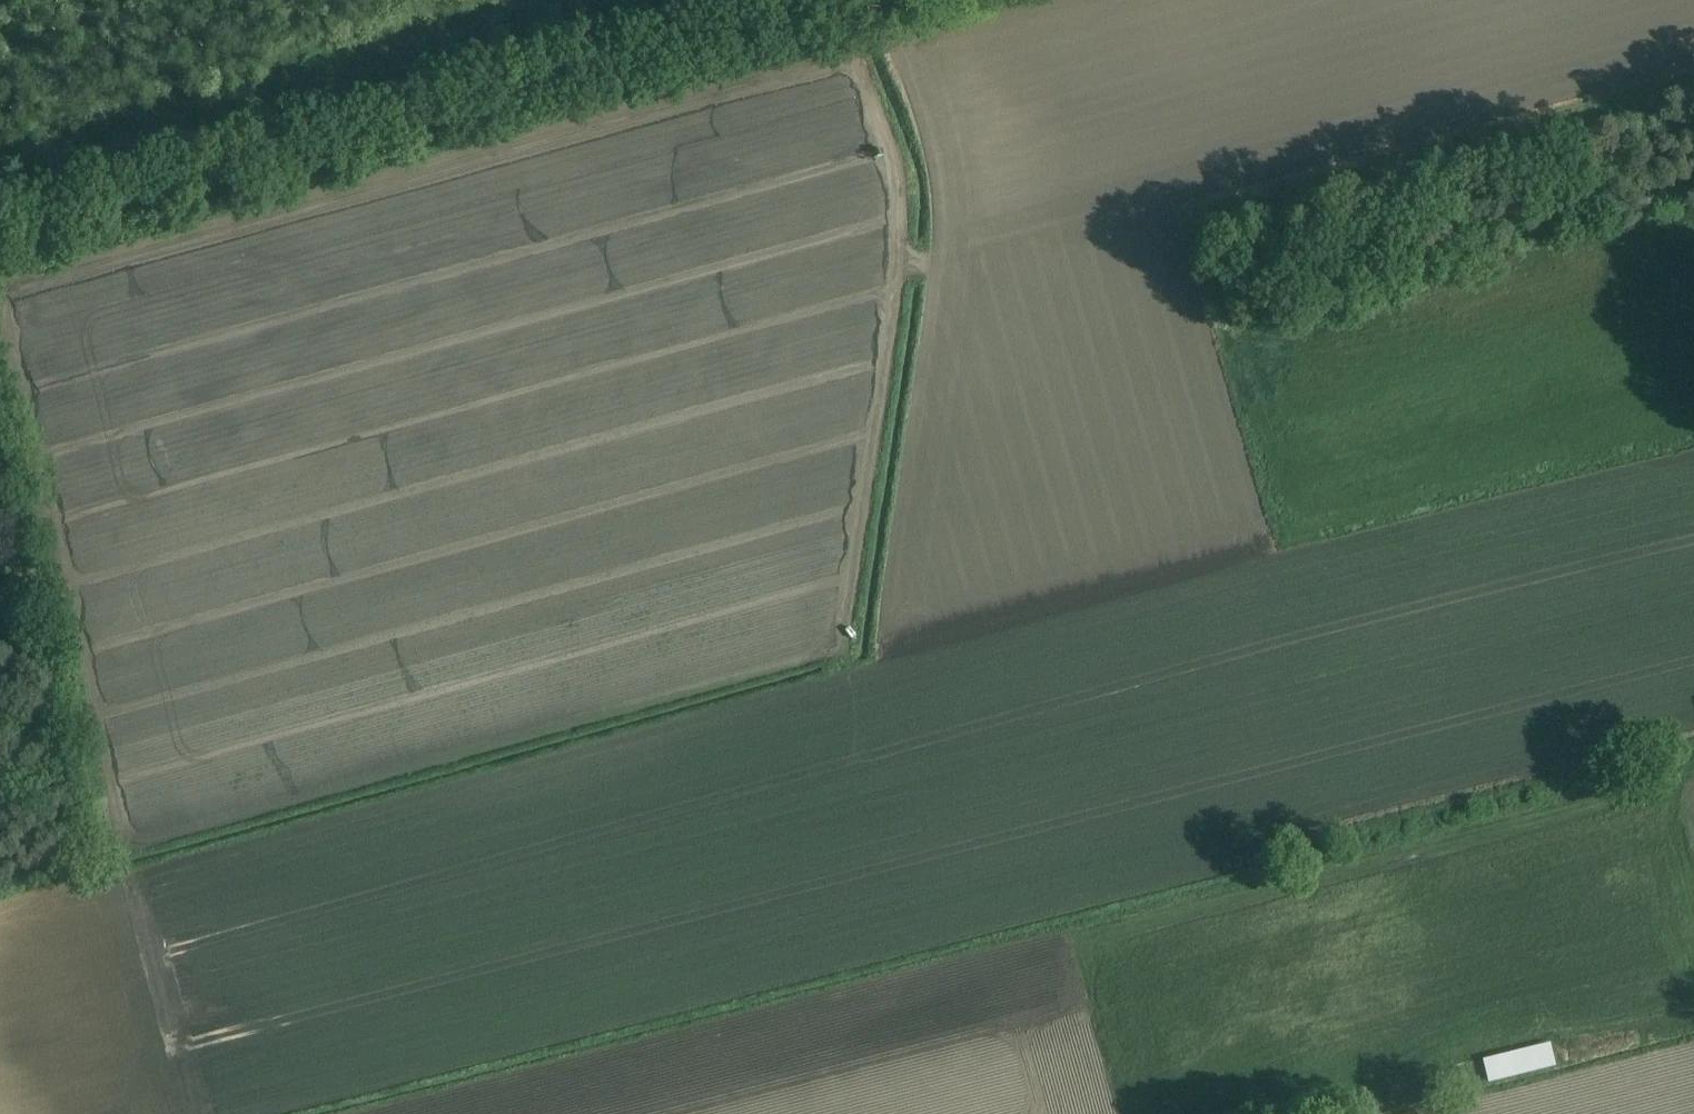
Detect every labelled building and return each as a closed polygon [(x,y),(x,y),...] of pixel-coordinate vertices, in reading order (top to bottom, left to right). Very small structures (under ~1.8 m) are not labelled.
[(1481,1057),(1487,1081),(1554,1065),(1548,1041),(1481,1057)]
